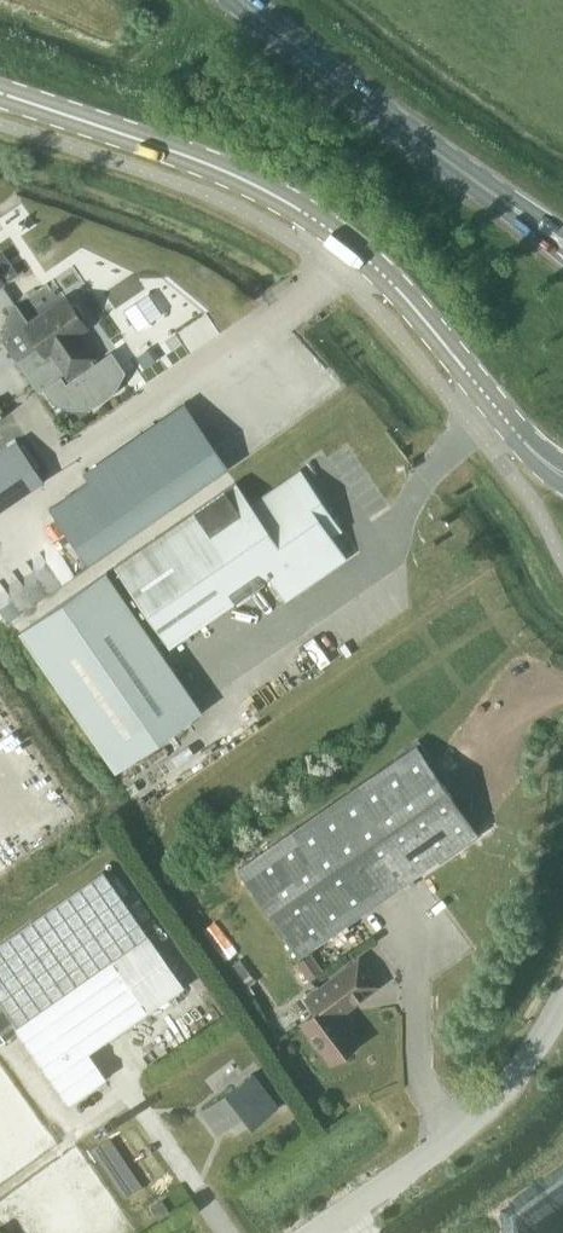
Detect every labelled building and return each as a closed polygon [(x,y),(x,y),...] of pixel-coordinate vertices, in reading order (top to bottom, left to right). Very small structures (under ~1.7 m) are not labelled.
[(2,338),(17,360),(35,387),(43,389),(52,402),(63,406),(72,408),(83,408),(94,405),(103,401),(110,395),(117,387),(126,371),(111,351),(94,363),(92,359),(95,357),(78,333),(87,327),(81,319),(83,318),(84,314),(78,305),(74,304),(72,305),(66,297),(50,308),(38,289),(15,305),(11,307),(2,338)] [(203,341),(180,354),(189,369),(211,356),(203,341)] [(88,566),(229,468),(190,411),(49,508),(88,566)] [(46,482),(17,440),(0,452),(0,513),(46,482)] [(331,536),(340,529),(300,470),(251,505),(235,482),(115,566),(120,573),(112,579),(107,571),(19,631),(115,771),(203,710),(157,644),(165,638),(170,646),(269,578),(285,600),(346,558),(331,536)] [(471,837),(473,825),(465,814),(468,799),(453,796),(417,745),(238,869),(299,956),(471,837)] [(107,1078),(89,1052),(184,986),(103,870),(0,943),(0,1004),(70,1103),(107,1078)] [(323,971),(310,952),(296,963),(309,981),(323,971)] [(360,1042),(340,1016),(380,985),(359,957),(319,988),(317,985),(306,993),(319,1009),(300,1024),(331,1064),(360,1042)] [(251,1125),(276,1106),(251,1074),(203,1110),(220,1131),(243,1114),(251,1125)]
